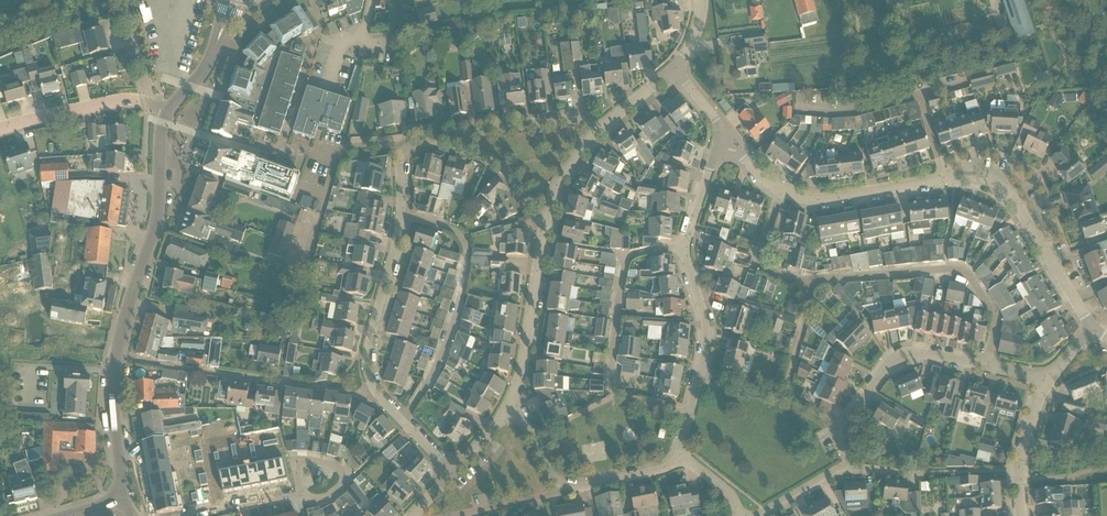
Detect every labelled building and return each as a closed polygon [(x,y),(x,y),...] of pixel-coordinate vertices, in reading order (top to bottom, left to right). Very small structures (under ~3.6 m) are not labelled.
[(324,7),(329,5),(331,10),(327,11),(329,16),(335,13),(345,9),(348,17),(361,12),(364,0),(322,0),(324,7)] [(375,8),(384,10),(386,0),(377,0),(375,8)] [(801,23),(817,19),(812,0),(794,0),(801,23)] [(1015,41),(1034,34),(1022,0),(1002,0),(1015,41)] [(1045,10),(1063,4),(1061,0),(1042,0),(1045,10)] [(762,6),(749,6),(750,20),(762,20),(762,6)] [(663,21),(664,33),(680,31),(678,22),(683,21),(682,13),(667,15),(666,7),(651,9),(653,22),(663,21)] [(437,21),(434,8),(417,12),(420,26),(437,21)] [(289,108),(298,78),(303,62),(283,56),(284,50),(283,47),(301,35),(303,38),(313,31),(307,22),(302,15),(299,9),(270,29),(272,33),(264,38),(261,35),(243,54),(247,59),(240,70),(236,68),(228,94),(231,94),(228,104),(273,119),(268,132),(279,136),(288,108),(289,108)] [(312,19),(308,11),(302,15),(307,22),(312,19)] [(498,19),(489,20),(491,32),(499,31),(498,19)] [(101,31),(102,30),(83,35),(81,28),(83,27),(52,35),(56,50),(87,42),(90,55),(97,53),(98,54),(100,53),(100,52),(108,51),(104,38),(103,38),(101,31)] [(645,63),(652,62),(648,32),(641,33),(642,43),(625,46),(626,52),(628,52),(630,71),(646,69),(645,63)] [(677,34),(673,42),(678,45),(682,36),(677,34)] [(755,61),(754,51),(753,51),(753,46),(767,44),(765,35),(744,37),(745,45),(746,45),(747,52),(735,54),(737,71),(746,70),(747,77),(757,76),(756,69),(756,67),(758,66),(759,65),(759,64),(758,62),(757,61),(755,61)] [(573,51),(572,51),(574,71),(575,70),(574,62),(583,61),(580,42),(572,43),(573,51)] [(302,59),(306,48),(292,44),(289,54),(302,59)] [(22,52),(24,58),(31,56),(30,50),(22,52)] [(574,71),(572,51),(563,52),(566,72),(574,71)] [(614,67),(603,68),(606,86),(622,83),(621,74),(628,73),(625,57),(613,59),(614,67)] [(100,71),(88,74),(91,84),(117,77),(113,60),(102,63),(98,64),(100,71)] [(469,62),(461,63),(464,82),(472,81),(469,64),(469,62)] [(984,68),(986,74),(989,73),(993,81),(993,78),(1008,74),(1005,62),(984,68)] [(37,63),(26,66),(30,82),(40,80),(43,96),(45,95),(45,97),(52,96),(52,94),(59,92),(58,84),(60,84),(59,76),(56,77),(54,69),(39,72),(37,63)] [(475,66),(469,64),(472,81),(475,101),(476,112),(494,109),(492,98),(489,79),(477,80),(475,66)] [(354,93),(362,68),(355,66),(347,91),(354,93)] [(602,94),(600,74),(599,66),(590,67),(580,68),(581,77),(582,88),(583,96),(586,96),(592,95),(592,97),(594,98),(600,97),(601,96),(601,94),(602,94)] [(25,99),(21,84),(30,82),(26,69),(13,72),(15,79),(2,82),(7,104),(25,99)] [(538,72),(527,74),(528,84),(529,93),(531,104),(546,102),(544,88),(551,87),(550,80),(549,71),(538,72)] [(72,75),(75,88),(87,85),(84,72),(72,75)] [(989,73),(986,74),(969,79),(971,87),(993,81),(989,73)] [(506,93),(508,107),(525,105),(522,86),(514,87),(512,75),(496,77),(499,94),(506,93)] [(554,80),(550,80),(551,87),(552,91),(555,91),(556,100),(571,98),(570,87),(569,77),(553,79),(554,80)] [(731,84),(726,84),(727,93),(736,92),(735,87),(731,84)] [(340,135),(351,102),(307,88),(293,133),(314,140),(318,128),(340,135)] [(447,91),(449,105),(450,116),(469,113),(465,89),(447,91)] [(413,98),(410,98),(408,100),(409,107),(411,109),(414,108),(416,120),(434,118),(433,108),(442,106),(440,90),(412,94),(413,98)] [(791,100),(790,92),(775,100),(779,107),(791,100)] [(668,101),(662,106),(670,116),(664,121),(671,131),(673,133),(676,130),(683,125),(680,121),(690,113),(684,106),(685,105),(686,106),(686,105),(679,95),(678,96),(670,103),(668,101)] [(938,97),(927,99),(929,108),(941,105),(940,103),(938,97)] [(356,99),(352,123),(363,125),(367,101),(356,99)] [(991,133),(1003,134),(1005,106),(1003,102),(993,101),(990,104),(990,111),(987,114),(986,124),(991,129),(991,133)] [(399,119),(406,118),(404,107),(404,102),(379,106),(382,128),(400,125),(399,119)] [(905,105),(907,112),(909,122),(920,119),(916,102),(911,103),(905,105)] [(1005,106),(1003,134),(1016,135),(1017,130),(1022,126),(1022,116),(1019,112),(1020,105),(1017,103),(1003,102),(1005,106)] [(273,119),(228,104),(228,105),(221,103),(212,132),(232,139),(237,122),(268,132),(273,119)] [(745,104),(735,112),(748,127),(744,130),(754,141),(762,134),(769,128),(760,117),(758,118),(745,104)] [(783,108),(783,120),(791,120),(791,108),(783,108)] [(969,116),(975,138),(987,134),(978,108),(967,111),(969,116)] [(671,131),(664,121),(661,117),(655,121),(647,110),(641,115),(644,118),(636,124),(643,133),(647,139),(655,133),(659,139),(665,135),(671,131)] [(883,111),(871,114),(874,126),(875,127),(874,124),(885,121),(883,111)] [(865,115),(860,117),(862,124),(867,122),(868,129),(875,127),(874,126),(871,114),(865,115)] [(794,118),(788,124),(793,127),(799,127),(800,124),(805,124),(805,117),(800,117),(794,116),(794,118)] [(969,116),(957,120),(963,139),(974,135),(975,138),(969,116)] [(855,130),(855,132),(868,129),(867,122),(862,124),(860,117),(854,118),(855,130)] [(854,129),(855,132),(855,130),(854,118),(843,119),(843,130),(854,129)] [(833,131),(843,130),(843,119),(832,120),(833,131)] [(957,120),(946,124),(952,142),(963,139),(957,120)] [(1028,139),(1023,148),(1042,158),(1051,139),(1037,132),(1040,126),(1027,120),(1020,135),(1028,139)] [(66,125),(68,131),(85,127),(84,121),(66,125)] [(952,142),(946,124),(934,127),(940,146),(952,142)] [(88,126),(89,137),(89,142),(98,141),(97,138),(110,137),(111,146),(126,145),(125,127),(110,128),(110,126),(96,127),(96,125),(88,126)] [(617,134),(618,136),(619,138),(613,143),(619,151),(623,158),(636,149),(649,167),(654,158),(647,148),(640,139),(635,143),(625,129),(617,134)] [(917,153),(911,135),(909,129),(898,132),(900,138),(906,157),(917,153)] [(913,134),(911,135),(917,153),(929,149),(923,131),(913,134)] [(887,136),(876,140),(876,142),(885,167),(896,163),(889,142),(887,136)] [(900,138),(889,142),(896,163),(895,160),(906,157),(900,138)] [(885,167),(876,142),(875,141),(873,141),(873,140),(865,143),(865,144),(864,144),(873,171),(885,167)] [(776,160),(785,147),(776,141),(771,147),(765,156),(774,163),(775,164),(777,161),(776,160)] [(673,159),(687,165),(694,149),(679,143),(673,159)] [(4,153),(7,164),(10,173),(12,172),(13,176),(33,169),(32,166),(33,165),(27,144),(18,146),(18,149),(4,153)] [(786,168),(798,152),(787,145),(785,147),(776,160),(777,161),(786,168)] [(212,146),(203,170),(224,177),(226,177),(225,181),(256,192),(256,191),(260,193),(261,189),(291,199),(300,176),(241,155),(241,157),(232,154),(232,153),(212,146)] [(1058,172),(1068,184),(1086,170),(1076,157),(1074,159),(1065,148),(1051,160),(1059,170),(1058,172)] [(606,173),(604,179),(622,188),(626,181),(612,174),(618,162),(617,162),(619,158),(611,150),(609,155),(601,151),(593,167),(606,173)] [(834,151),(825,152),(828,181),(840,179),(838,160),(837,153),(834,153),(834,151)] [(798,152),(786,168),(796,175),(808,159),(798,152)] [(828,181),(825,152),(816,153),(816,160),(811,160),(807,165),(809,179),(816,178),(816,179),(828,178),(828,181)] [(414,178),(425,180),(438,184),(445,156),(434,153),(433,158),(426,157),(424,166),(418,164),(414,178)] [(107,155),(87,156),(88,162),(93,161),(107,161),(106,171),(124,173),(125,156),(107,154),(107,155)] [(862,154),(849,156),(852,178),(852,175),(864,173),(862,154)] [(666,156),(663,163),(671,165),(673,159),(666,156)] [(849,159),(838,160),(840,179),(852,178),(849,156),(849,159)] [(361,190),(370,192),(381,194),(384,177),(377,175),(379,167),(386,169),(388,157),(368,159),(367,165),(358,164),(356,174),(362,176),(361,181),(363,181),(361,190)] [(442,185),(441,189),(451,192),(462,194),(465,179),(462,178),(462,176),(465,165),(456,163),(457,159),(449,157),(446,168),(442,185)] [(1095,182),(1106,172),(1106,157),(1088,173),(1095,182)] [(660,169),(659,178),(664,179),(663,189),(668,190),(676,191),(686,193),(689,176),(676,174),(677,167),(671,165),(663,163),(661,163),(661,164),(660,169)] [(40,166),(41,183),(68,182),(68,165),(40,166)] [(573,189),(583,194),(591,198),(594,192),(599,182),(581,173),(573,189)] [(216,191),(218,185),(200,179),(189,209),(207,215),(212,202),(221,205),(225,194),(216,191)] [(507,197),(503,194),(507,190),(495,179),(487,187),(475,200),(486,210),(491,205),(492,206),(493,204),(502,222),(507,219),(517,214),(508,196),(507,197)] [(622,188),(604,179),(600,186),(612,192),(619,195),(622,188)] [(250,198),(252,191),(247,189),(225,181),(223,189),(250,198)] [(52,213),(50,223),(88,229),(98,230),(99,225),(101,225),(106,225),(117,227),(127,229),(133,192),(122,190),(105,187),(106,182),(95,182),(88,182),(56,183),(51,213),(52,213)] [(639,186),(636,194),(651,197),(653,197),(653,195),(655,189),(639,186)] [(1069,203),(1075,220),(1097,213),(1088,186),(1064,194),(1067,204),(1069,203)] [(713,212),(726,215),(727,213),(732,195),(720,191),(713,212)] [(363,204),(361,217),(383,221),(386,207),(372,205),(374,195),(360,192),(358,203),(363,204)] [(727,213),(726,215),(724,223),(730,225),(732,218),(744,222),(752,196),(740,192),(733,214),(727,213)] [(651,202),(651,213),(657,213),(664,214),(675,214),(675,204),(678,204),(679,197),(668,196),(658,196),(653,195),(653,197),(653,202),(651,202)] [(303,196),(299,206),(310,209),(313,199),(303,196)] [(764,200),(752,196),(744,222),(746,216),(758,220),(764,200)] [(434,216),(438,199),(430,197),(426,214),(434,216)] [(940,202),(932,203),(935,221),(948,219),(946,197),(940,197),(940,202)] [(438,199),(434,216),(443,218),(447,201),(438,199)] [(587,204),(587,203),(570,199),(566,215),(583,219),(585,211),(592,213),(594,206),(587,204)] [(620,208),(628,211),(631,202),(623,199),(620,208)] [(920,204),(920,200),(915,200),(915,205),(908,205),(911,230),(923,228),(923,226),(920,204)] [(953,222),(966,227),(974,204),(962,200),(953,222)] [(284,202),(281,211),(296,216),(299,208),(284,202)] [(599,213),(615,218),(618,209),(603,203),(599,213)] [(935,221),(932,203),(921,204),(920,204),(923,226),(923,228),(928,228),(928,222),(935,221)] [(976,232),(977,232),(985,209),(974,204),(966,227),(976,231),(976,232)] [(899,207),(886,209),(889,227),(890,235),(904,233),(901,218),(899,207)] [(989,236),(990,234),(994,223),(1001,225),(1003,224),(1003,223),(1006,216),(998,213),(999,209),(994,207),(992,211),(985,209),(977,232),(989,236)] [(189,209),(181,234),(191,238),(201,242),(212,245),(216,235),(242,244),(247,231),(215,219),(207,216),(207,215),(189,209)] [(886,209),(873,211),(877,236),(889,234),(888,228),(889,227),(886,209)] [(327,210),(325,216),(327,219),(331,220),(333,218),(334,214),(332,212),(332,211),(331,211),(327,210)] [(877,236),(873,211),(860,214),(864,240),(877,238),(876,236),(877,236)] [(791,267),(800,269),(803,255),(810,227),(805,226),(807,218),(789,213),(789,214),(790,214),(789,220),(787,220),(786,224),(788,225),(785,234),(784,234),(795,237),(794,241),(797,244),(791,267)] [(856,214),(843,217),(846,235),(860,233),(856,214)] [(643,238),(642,249),(658,246),(658,239),(670,239),(671,221),(658,220),(659,216),(650,216),(650,220),(650,221),(653,221),(652,238),(643,238)] [(351,239),(351,240),(365,243),(367,233),(381,235),(383,221),(361,217),(359,225),(346,223),(343,237),(351,239)] [(843,217),(830,219),(834,243),(847,241),(846,235),(843,217)] [(1079,225),(1084,240),(1105,233),(1100,218),(1079,225)] [(834,243),(830,219),(817,221),(821,245),(834,243)] [(563,237),(581,242),(583,234),(588,236),(591,224),(576,220),(575,226),(566,223),(563,237)] [(289,243),(295,226),(280,221),(274,238),(289,243)] [(501,227),(490,230),(492,237),(503,235),(507,235),(507,244),(499,244),(499,253),(506,253),(506,255),(515,255),(526,256),(527,234),(521,233),(521,231),(518,222),(508,225),(501,227)] [(993,252),(994,253),(996,251),(1015,239),(1019,237),(1016,232),(1012,234),(1008,228),(1006,229),(1003,224),(1001,225),(994,223),(990,234),(999,248),(993,252)] [(414,244),(422,247),(430,250),(435,235),(437,236),(439,231),(430,228),(429,233),(419,229),(414,244)] [(707,228),(705,235),(718,239),(721,232),(707,228)] [(614,249),(621,250),(622,237),(622,232),(614,229),(614,249)] [(92,230),(91,239),(110,241),(111,232),(92,230)] [(50,255),(50,233),(30,236),(33,257),(48,255),(50,255)] [(622,237),(621,250),(621,251),(629,251),(630,237),(622,237)] [(289,243),(274,238),(268,254),(283,259),(289,243)] [(740,246),(750,249),(753,242),(739,238),(737,245),(740,246)] [(91,239),(90,247),(110,249),(110,241),(91,239)] [(164,257),(172,261),(173,257),(180,260),(179,263),(184,265),(186,262),(200,267),(205,252),(182,243),(171,239),(164,257)] [(365,243),(351,240),(349,239),(346,255),(354,256),(352,264),(373,268),(374,260),(377,261),(378,252),(364,249),(365,243)] [(1005,259),(1006,260),(1021,250),(1015,239),(996,251),(994,253),(999,262),(1005,259)] [(1088,270),(1106,264),(1105,263),(1106,263),(1106,242),(1089,248),(1091,255),(1084,258),(1088,270)] [(727,261),(731,249),(711,243),(707,255),(727,261)] [(750,249),(740,246),(737,245),(734,253),(748,257),(750,249)] [(942,245),(932,246),(931,247),(935,247),(936,253),(929,253),(929,263),(943,261),(942,245)] [(574,263),(576,249),(557,246),(555,259),(555,260),(572,262),(574,263)] [(932,246),(922,247),(922,251),(922,263),(929,263),(929,253),(936,253),(935,247),(931,247),(932,246)] [(90,247),(89,256),(109,257),(110,249),(90,247)] [(910,252),(911,264),(922,263),(922,251),(922,247),(910,248),(910,252)] [(472,248),(472,257),(492,258),(492,250),(472,248)] [(899,248),(893,249),(896,266),(911,264),(910,252),(900,254),(899,248)] [(947,249),(948,261),(958,262),(959,248),(958,248),(947,249)] [(416,249),(411,263),(429,269),(433,255),(416,249)] [(896,266),(893,249),(893,253),(884,254),(886,267),(896,266)] [(1006,273),(1007,275),(1008,273),(1028,261),(1021,250),(1006,260),(1012,269),(1006,273)] [(880,251),(866,253),(869,267),(869,268),(882,266),(880,251)] [(448,252),(445,259),(458,263),(460,256),(448,252)] [(727,261),(707,255),(703,268),(724,274),(727,261)] [(803,255),(800,269),(813,273),(814,267),(816,258),(803,255)] [(859,255),(850,256),(852,268),(852,269),(859,269),(861,268),(861,266),(859,255)] [(89,256),(88,264),(108,266),(109,257),(89,256)] [(850,256),(837,258),(839,270),(852,268),(850,256)] [(492,258),(472,257),(471,265),(491,268),(500,269),(498,295),(497,302),(508,302),(509,296),(519,296),(520,281),(522,281),(522,277),(508,276),(509,260),(498,259),(491,259),(492,258)] [(652,271),(637,272),(637,276),(637,280),(653,279),(653,280),(665,280),(665,279),(662,279),(662,275),(662,274),(674,274),(674,267),(670,267),(670,258),(657,258),(652,258),(652,261),(652,271)] [(839,270),(837,258),(831,260),(833,271),(839,270)] [(570,274),(572,262),(555,260),(555,259),(553,259),(551,272),(556,273),(570,275),(570,274)] [(1008,273),(1007,275),(1009,278),(1015,274),(1019,281),(1038,269),(1035,264),(1032,266),(1028,261),(1008,273)] [(411,263),(407,276),(425,282),(434,285),(438,272),(429,269),(411,263)] [(976,272),(981,281),(992,275),(984,263),(976,272)] [(88,264),(87,273),(107,275),(108,266),(88,264)] [(1088,270),(1093,284),(1106,279),(1106,268),(1106,264),(1088,270)] [(356,298),(357,298),(358,298),(360,299),(361,298),(362,298),(362,297),(365,297),(365,296),(366,296),(367,294),(368,293),(368,291),(368,290),(367,288),(366,288),(368,280),(355,277),(357,270),(339,266),(337,275),(349,277),(346,294),(355,295),(355,297),(356,297),(356,298)] [(449,269),(447,275),(456,277),(458,272),(455,271),(449,269)] [(167,270),(163,289),(192,296),(196,279),(183,277),(184,274),(178,272),(167,270)] [(206,273),(202,292),(215,295),(219,277),(206,273)] [(573,288),(575,276),(575,275),(570,274),(570,275),(556,273),(554,285),(570,287),(570,288),(573,288)] [(747,274),(744,284),(751,287),(755,277),(749,274),(748,274),(747,274)] [(56,275),(41,277),(44,300),(59,297),(56,275)] [(444,280),(442,287),(454,291),(456,284),(454,283),(456,277),(447,275),(445,280),(444,280)] [(981,281),(987,292),(999,285),(1000,284),(998,285),(992,275),(981,281)] [(230,289),(233,278),(223,276),(221,287),(230,289)] [(285,294),(295,296),(300,279),(291,276),(285,294)] [(425,282),(407,276),(403,290),(420,295),(425,282)] [(1022,286),(1029,297),(1044,287),(1038,276),(1022,286)] [(41,277),(26,280),(30,302),(44,300),(41,277)] [(751,287),(750,290),(762,295),(767,281),(755,277),(751,287)] [(602,287),(602,292),(611,294),(613,281),(604,280),(599,279),(598,286),(602,287)] [(720,279),(714,294),(725,298),(734,301),(735,296),(742,298),(742,297),(746,298),(749,290),(748,290),(739,286),(730,283),(720,279)] [(26,280),(12,282),(16,304),(30,302),(26,280)] [(665,280),(653,280),(653,288),(651,295),(650,295),(657,297),(678,297),(678,287),(676,287),(676,280),(665,280)] [(924,280),(921,295),(930,297),(933,281),(924,280)] [(82,288),(81,296),(83,296),(81,307),(103,312),(103,309),(105,308),(105,304),(104,303),(105,300),(103,300),(106,286),(106,285),(86,281),(85,289),(82,288)] [(877,282),(879,297),(892,295),(891,293),(892,293),(891,284),(889,284),(889,281),(877,282)] [(874,334),(886,332),(883,314),(882,314),(880,303),(879,297),(877,282),(864,283),(864,288),(872,287),(874,295),(875,304),(861,307),(864,310),(870,316),(874,334)] [(945,301),(954,302),(957,285),(949,283),(945,301)] [(987,292),(994,303),(1008,294),(1001,283),(1000,284),(999,285),(987,292)] [(551,284),(549,298),(568,301),(568,300),(575,302),(577,289),(573,288),(570,288),(570,287),(554,285),(551,284)] [(860,314),(864,310),(861,307),(858,304),(839,285),(833,291),(852,310),(854,308),(860,314)] [(957,285),(954,302),(962,304),(966,286),(957,285)] [(437,303),(440,304),(450,307),(455,292),(454,291),(442,287),(437,303)] [(1029,297),(1025,299),(1032,310),(1036,308),(1051,298),(1055,296),(1052,291),(1048,293),(1044,287),(1029,297)] [(1103,309),(1106,307),(1106,290),(1097,295),(1103,309)] [(628,291),(628,300),(640,300),(640,292),(639,292),(628,291)] [(611,294),(602,292),(596,292),(595,299),(600,300),(599,305),(609,307),(611,294)] [(399,293),(395,306),(415,313),(419,300),(399,293)] [(994,303),(1000,312),(1012,307),(1014,306),(1015,305),(1008,294),(994,303)] [(334,320),(344,322),(355,324),(358,309),(344,306),(345,299),(351,301),(351,300),(340,298),(329,296),(322,295),(321,302),(327,303),(337,305),(334,320)] [(468,295),(464,309),(475,313),(482,315),(482,314),(478,313),(482,298),(468,295)] [(963,307),(969,308),(971,308),(973,297),(966,295),(963,307)] [(579,302),(568,300),(568,301),(549,298),(547,311),(566,314),(567,311),(578,310),(579,302)] [(1042,318),(1061,307),(1058,302),(1055,304),(1051,298),(1036,308),(1042,318)] [(898,330),(915,327),(918,313),(917,307),(906,309),(904,299),(893,301),(893,306),(898,330)] [(640,300),(628,300),(626,300),(626,310),(642,311),(643,300),(640,300)] [(656,300),(655,309),(656,309),(656,317),(663,317),(669,318),(680,318),(680,304),(681,305),(681,301),(670,301),(656,300)] [(738,305),(737,308),(783,322),(793,326),(795,318),(783,314),(770,310),(771,309),(761,306),(750,303),(744,301),(740,300),(739,303),(738,305)] [(886,332),(898,330),(893,306),(893,301),(892,301),(894,312),(883,314),(886,332)] [(786,314),(796,317),(799,306),(789,303),(786,314)] [(945,303),(943,311),(951,313),(952,305),(945,303)] [(437,309),(434,319),(445,323),(448,313),(450,307),(440,304),(439,310),(437,309)] [(496,318),(496,319),(515,322),(517,308),(498,305),(497,313),(492,313),(491,317),(496,318)] [(783,322),(737,308),(728,305),(725,314),(729,315),(724,329),(733,332),(732,334),(741,336),(745,327),(748,328),(751,319),(771,325),(769,332),(779,335),(783,322)] [(233,317),(241,319),(244,308),(235,306),(233,317)] [(395,306),(391,320),(411,326),(415,313),(395,306)] [(1003,318),(1002,322),(1012,322),(1014,306),(1012,307),(1000,312),(1003,318)] [(462,321),(463,321),(473,325),(473,324),(478,326),(482,315),(475,313),(464,309),(462,321)] [(850,323),(844,329),(860,345),(869,335),(861,327),(855,321),(858,318),(851,311),(845,318),(850,323)] [(147,315),(141,336),(160,341),(161,337),(166,339),(168,332),(171,333),(185,335),(186,331),(192,332),(192,331),(206,334),(206,331),(211,332),(213,320),(209,319),(208,319),(185,314),(174,312),(173,323),(170,322),(170,321),(147,315)] [(914,332),(925,334),(929,315),(918,313),(915,327),(914,332)] [(925,334),(936,336),(939,317),(929,315),(925,334)] [(550,316),(548,330),(566,333),(568,319),(550,316)] [(1047,337),(1063,327),(1056,316),(1035,329),(1041,340),(1047,337)] [(936,336),(946,338),(950,319),(939,317),(936,336)] [(434,328),(432,333),(440,336),(445,323),(434,319),(433,319),(431,326),(434,328)] [(492,331),(492,332),(513,335),(515,322),(496,319),(495,326),(490,325),(489,331),(492,331)] [(660,341),(687,344),(689,329),(670,327),(667,326),(667,321),(643,319),(642,327),(656,328),(655,339),(660,340),(660,341)] [(946,338),(957,340),(960,321),(950,319),(946,338)] [(1000,333),(1002,334),(1012,336),(1019,332),(1020,324),(1017,319),(1012,322),(1002,322),(1004,322),(1003,326),(1002,326),(1000,333)] [(322,329),(321,337),(325,338),(323,351),(334,353),(335,349),(351,352),(355,335),(342,333),(343,325),(317,320),(316,328),(322,329)] [(411,326),(391,320),(386,333),(407,340),(411,326)] [(607,339),(609,321),(607,321),(603,320),(602,329),(596,328),(595,338),(598,338),(607,339)] [(461,328),(459,332),(468,336),(470,331),(473,325),(463,321),(460,328),(461,328)] [(956,343),(967,345),(971,326),(961,325),(962,321),(960,321),(957,340),(956,343)] [(15,332),(14,341),(16,341),(16,344),(29,345),(30,325),(17,324),(17,332),(15,332)] [(30,325),(29,345),(38,345),(40,326),(30,325)] [(824,332),(819,337),(824,342),(826,339),(833,345),(837,341),(843,347),(850,355),(860,345),(844,329),(840,325),(828,337),(824,332)] [(40,326),(38,345),(48,346),(49,326),(40,326)] [(49,326),(48,346),(57,347),(58,327),(49,326)] [(278,333),(278,339),(289,340),(290,334),(291,334),(292,326),(289,326),(287,333),(278,333)] [(971,326),(967,345),(978,347),(982,328),(971,326)] [(58,327),(57,347),(66,347),(67,327),(58,327)] [(67,327),(66,347),(78,348),(80,328),(67,327)] [(78,348),(78,349),(91,350),(92,328),(80,327),(80,328),(78,348)] [(1068,339),(1061,329),(1063,327),(1047,337),(1041,340),(1039,341),(1047,355),(1055,350),(1053,348),(1068,339)] [(92,328),(91,350),(104,351),(104,345),(107,345),(107,335),(105,335),(106,329),(92,328)] [(548,330),(546,344),(564,347),(571,348),(573,334),(566,333),(548,330)] [(458,332),(453,343),(465,348),(471,350),(475,339),(468,336),(459,332),(458,332)] [(492,332),(490,344),(514,348),(514,347),(509,347),(511,335),(513,335),(492,332)] [(440,336),(432,333),(430,339),(426,338),(424,346),(435,350),(440,336)] [(1002,334),(999,344),(1021,349),(1023,339),(1012,336),(1002,334)] [(141,336),(136,354),(155,360),(159,347),(163,348),(170,348),(170,346),(173,346),(173,339),(166,339),(161,337),(160,341),(141,336)] [(289,341),(288,345),(297,346),(298,338),(289,337),(289,341)] [(619,356),(639,358),(640,339),(623,337),(622,345),(620,345),(619,356)] [(784,348),(790,350),(793,340),(787,338),(784,348)] [(211,352),(209,367),(219,368),(223,339),(211,339),(210,352),(211,352)] [(251,346),(250,357),(253,358),(252,361),(278,366),(278,365),(285,367),(285,364),(288,345),(289,341),(281,340),(279,351),(255,347),(251,346)] [(396,341),(392,354),(413,361),(417,348),(396,341)] [(687,344),(660,341),(659,348),(668,348),(667,357),(675,357),(686,358),(687,344)] [(722,367),(742,372),(744,362),(746,363),(749,361),(750,358),(748,355),(746,355),(748,347),(729,342),(722,367)] [(449,355),(450,355),(459,359),(461,358),(465,348),(453,343),(449,355)] [(490,357),(512,360),(514,348),(490,344),(495,345),(493,357),(490,357)] [(564,347),(546,344),(543,358),(562,361),(564,347)] [(999,344),(998,352),(1000,352),(1013,355),(1019,357),(1021,349),(999,344)] [(288,345),(285,364),(294,365),(297,346),(288,345)] [(831,365),(830,365),(847,373),(853,362),(836,354),(828,346),(821,360),(831,365)] [(806,348),(804,353),(812,357),(815,352),(806,348)] [(159,352),(158,360),(177,363),(178,360),(184,361),(185,353),(179,352),(178,355),(159,352)] [(595,363),(594,369),(604,370),(606,355),(593,353),(592,363),(595,363)] [(812,357),(804,353),(802,357),(810,361),(812,357)] [(392,354),(388,367),(408,374),(413,361),(392,354)] [(317,372),(315,383),(327,380),(328,374),(336,376),(338,367),(342,368),(344,360),(333,358),(319,355),(318,362),(314,361),(312,371),(317,372)] [(448,361),(445,366),(453,370),(456,366),(457,366),(459,359),(450,355),(448,361)] [(186,364),(202,366),(203,358),(187,356),(186,364)] [(622,367),(621,373),(637,376),(639,376),(641,366),(639,363),(634,362),(625,360),(626,358),(617,356),(616,362),(622,367)] [(512,360),(490,357),(488,371),(507,373),(509,360),(512,361),(512,360)] [(420,358),(419,363),(427,366),(429,361),(420,358)] [(427,366),(419,363),(417,369),(425,372),(427,366)] [(534,377),(556,377),(556,364),(537,363),(537,377),(534,377)] [(797,376),(798,376),(806,380),(811,369),(800,364),(797,376)] [(654,379),(662,381),(680,384),(682,369),(671,367),(660,365),(659,371),(656,370),(654,379)] [(830,365),(825,376),(851,388),(847,386),(849,382),(844,380),(847,373),(830,365)] [(383,380),(383,381),(384,381),(398,386),(395,394),(401,396),(404,387),(406,382),(408,374),(388,367),(383,380)] [(163,369),(161,379),(185,383),(186,373),(163,369)] [(443,372),(439,378),(448,383),(451,377),(443,372)] [(477,384),(498,396),(505,384),(485,373),(482,378),(485,380),(482,386),(477,384)] [(637,376),(621,373),(619,384),(620,387),(635,389),(637,378),(637,376)] [(901,398),(923,389),(922,388),(918,378),(916,373),(894,382),(898,392),(901,398)] [(91,378),(79,377),(79,374),(71,374),(71,377),(65,377),(62,419),(78,420),(79,417),(85,417),(86,405),(89,405),(89,404),(86,404),(86,391),(90,392),(90,389),(92,387),(92,383),(90,381),(91,378)] [(823,375),(818,386),(841,397),(844,390),(849,393),(851,388),(825,376),(825,377),(823,375)] [(806,380),(798,376),(796,381),(804,385),(806,380)] [(1084,382),(1068,389),(1073,399),(1073,401),(1073,403),(1081,405),(1082,399),(1102,391),(1100,386),(1095,376),(1084,381),(1084,382)] [(534,391),(536,391),(555,391),(553,391),(553,390),(562,390),(563,378),(556,378),(556,377),(534,377),(534,391)] [(925,394),(933,397),(938,380),(929,377),(925,394)] [(437,383),(434,388),(442,393),(448,383),(439,378),(436,383),(437,383)] [(952,406),(949,418),(957,420),(961,402),(954,400),(959,383),(941,378),(935,402),(952,406)] [(589,391),(605,392),(605,382),(589,381),(589,391)] [(680,384),(662,381),(661,388),(656,388),(653,400),(666,403),(668,397),(677,398),(680,384)] [(135,383),(136,410),(147,410),(164,410),(178,410),(180,410),(180,408),(185,408),(184,395),(178,395),(177,389),(153,390),(153,382),(135,383)] [(230,384),(227,401),(237,403),(237,407),(252,409),(253,407),(254,396),(247,395),(249,386),(230,384)] [(473,396),(473,397),(490,406),(490,405),(488,404),(494,393),(498,396),(477,384),(471,395),(473,396)] [(841,397),(818,386),(813,397),(822,401),(819,409),(831,414),(834,407),(836,408),(841,397)] [(965,402),(962,413),(972,416),(986,420),(989,408),(993,394),(986,393),(987,390),(969,386),(966,396),(965,402)] [(255,405),(266,407),(265,414),(279,416),(279,411),(281,400),(274,399),(275,392),(276,387),(273,387),(272,390),(258,388),(255,405)] [(297,411),(299,392),(286,390),(282,417),(296,419),(297,411)] [(555,391),(536,391),(544,407),(538,410),(546,426),(567,416),(564,409),(558,412),(554,403),(559,400),(555,391)] [(309,421),(312,396),(313,396),(313,394),(299,392),(297,411),(296,419),(309,421)] [(338,395),(326,393),(325,398),(323,412),(322,420),(327,421),(328,413),(335,414),(338,398),(338,395)] [(986,420),(985,424),(995,427),(1000,411),(1014,415),(1018,398),(999,393),(998,396),(993,394),(989,408),(986,420)] [(309,421),(309,422),(322,424),(322,420),(323,412),(325,398),(324,398),(313,396),(312,396),(309,421)] [(490,406),(473,397),(467,408),(483,417),(490,406)] [(350,409),(351,401),(351,399),(338,398),(335,414),(335,416),(342,418),(341,424),(347,425),(349,418),(350,409)] [(351,401),(350,409),(356,413),(353,419),(360,423),(358,429),(364,432),(374,413),(361,406),(360,406),(356,404),(351,401)] [(1061,409),(1083,415),(1085,406),(1081,405),(1073,403),(1064,401),(1061,409)] [(442,435),(457,443),(464,431),(467,433),(472,425),(461,419),(466,411),(451,402),(443,416),(450,420),(442,435)] [(873,419),(892,431),(899,419),(907,424),(909,421),(922,430),(926,423),(898,406),(894,413),(882,405),(873,419)] [(178,410),(164,410),(165,416),(194,413),(193,408),(185,408),(180,408),(180,410),(178,410)] [(142,416),(146,438),(164,435),(163,428),(159,413),(153,414),(142,416)] [(1050,443),(1069,448),(1072,436),(1074,437),(1079,421),(1058,415),(1050,443)] [(1087,417),(1085,425),(1106,431),(1106,422),(1087,417)] [(371,440),(373,442),(380,450),(387,444),(384,440),(394,431),(382,418),(370,429),(376,435),(371,440)] [(978,418),(976,425),(984,427),(986,420),(978,418)] [(43,450),(42,460),(44,460),(43,471),(58,472),(58,461),(59,451),(60,442),(72,443),(72,439),(77,439),(77,446),(76,453),(71,453),(71,461),(92,463),(92,455),(94,455),(95,435),(84,434),(84,426),(73,425),(45,423),(43,439),(43,450)] [(254,425),(240,428),(242,435),(254,432),(254,425)] [(307,452),(308,442),(307,442),(308,434),(297,434),(296,434),(296,441),(297,441),(297,451),(302,451),(307,452)] [(329,445),(327,455),(336,458),(339,449),(340,445),(339,445),(342,438),(331,434),(329,442),(329,445)] [(169,437),(142,442),(143,443),(145,456),(167,452),(172,451),(169,437)] [(978,451),(992,455),(995,443),(981,439),(978,451)] [(391,446),(382,455),(388,461),(398,453),(391,446)] [(26,452),(28,463),(39,461),(36,449),(26,452)] [(336,458),(347,461),(352,452),(339,449),(336,458)] [(167,452),(145,456),(147,467),(169,463),(167,452)] [(352,452),(347,461),(348,462),(346,465),(354,474),(364,465),(353,452),(352,453),(352,452)] [(406,463),(400,470),(407,477),(409,475),(411,477),(418,483),(430,470),(414,455),(406,463)] [(947,456),(946,466),(974,466),(974,456),(947,456)] [(283,457),(273,459),(273,462),(277,483),(287,481),(283,457)] [(7,498),(9,505),(15,504),(15,505),(37,499),(31,474),(25,460),(13,464),(21,484),(11,487),(13,496),(7,498)] [(265,461),(254,463),(255,465),(259,486),(269,484),(265,463),(265,461)] [(273,462),(265,463),(269,484),(277,483),(273,462)] [(169,463),(147,467),(150,478),(171,474),(169,463)] [(255,465),(246,467),(250,488),(259,486),(255,465)] [(237,466),(228,468),(232,491),(242,489),(238,469),(237,466)] [(246,467),(238,469),(242,489),(250,488),(246,467)] [(228,468),(218,470),(223,493),(232,491),(228,468)] [(388,494),(402,506),(413,493),(404,486),(409,481),(398,471),(388,481),(394,487),(388,494)] [(171,474),(150,478),(152,491),(176,486),(179,486),(176,473),(171,474)] [(360,475),(356,479),(360,484),(364,479),(360,475)] [(981,491),(981,498),(1000,497),(999,484),(991,484),(990,476),(960,478),(960,487),(972,486),(972,492),(981,491)] [(912,514),(912,515),(921,515),(920,494),(911,494),(911,495),(906,495),(907,484),(886,482),(884,499),(900,501),(900,503),(900,508),(901,510),(903,512),(905,514),(908,514),(912,514)] [(844,484),(845,495),(845,502),(861,501),(862,508),(875,507),(874,491),(866,491),(866,483),(844,484)] [(176,486),(152,491),(154,501),(178,497),(176,486)] [(348,492),(356,503),(363,498),(353,486),(347,491),(348,492)] [(667,489),(669,500),(671,508),(672,507),(673,512),(691,508),(700,506),(697,489),(689,491),(688,486),(681,487),(681,486),(667,489)] [(630,489),(632,500),(634,511),(658,506),(656,498),(654,487),(638,490),(638,488),(630,489)] [(1053,490),(1035,491),(1036,505),(1055,504),(1062,504),(1062,503),(1061,488),(1062,488),(1062,487),(1053,488),(1053,490)] [(342,497),(347,503),(350,508),(356,503),(348,492),(342,497)] [(599,515),(623,515),(620,505),(618,494),(595,499),(599,515)] [(178,497),(154,501),(157,514),(156,514),(157,515),(183,510),(181,496),(178,497)] [(347,503),(342,497),(335,502),(339,509),(347,503)] [(376,504),(370,511),(369,510),(365,514),(366,515),(390,515),(394,512),(386,504),(378,497),(373,502),(376,504)] [(981,498),(982,511),(992,510),(1001,510),(1000,497),(981,498)] [(584,510),(581,499),(570,502),(571,506),(555,509),(557,515),(585,515),(584,510)] [(840,514),(836,515),(827,500),(812,508),(811,506),(801,511),(803,515),(841,515),(840,514)] [(1062,503),(1062,504),(1062,505),(1062,511),(1078,510),(1078,502),(1062,503)] [(333,505),(321,511),(320,511),(322,515),(323,515),(324,515),(338,515),(333,505)] [(320,511),(321,511),(319,508),(318,508),(306,510),(307,515),(318,515),(322,515),(320,511)]
